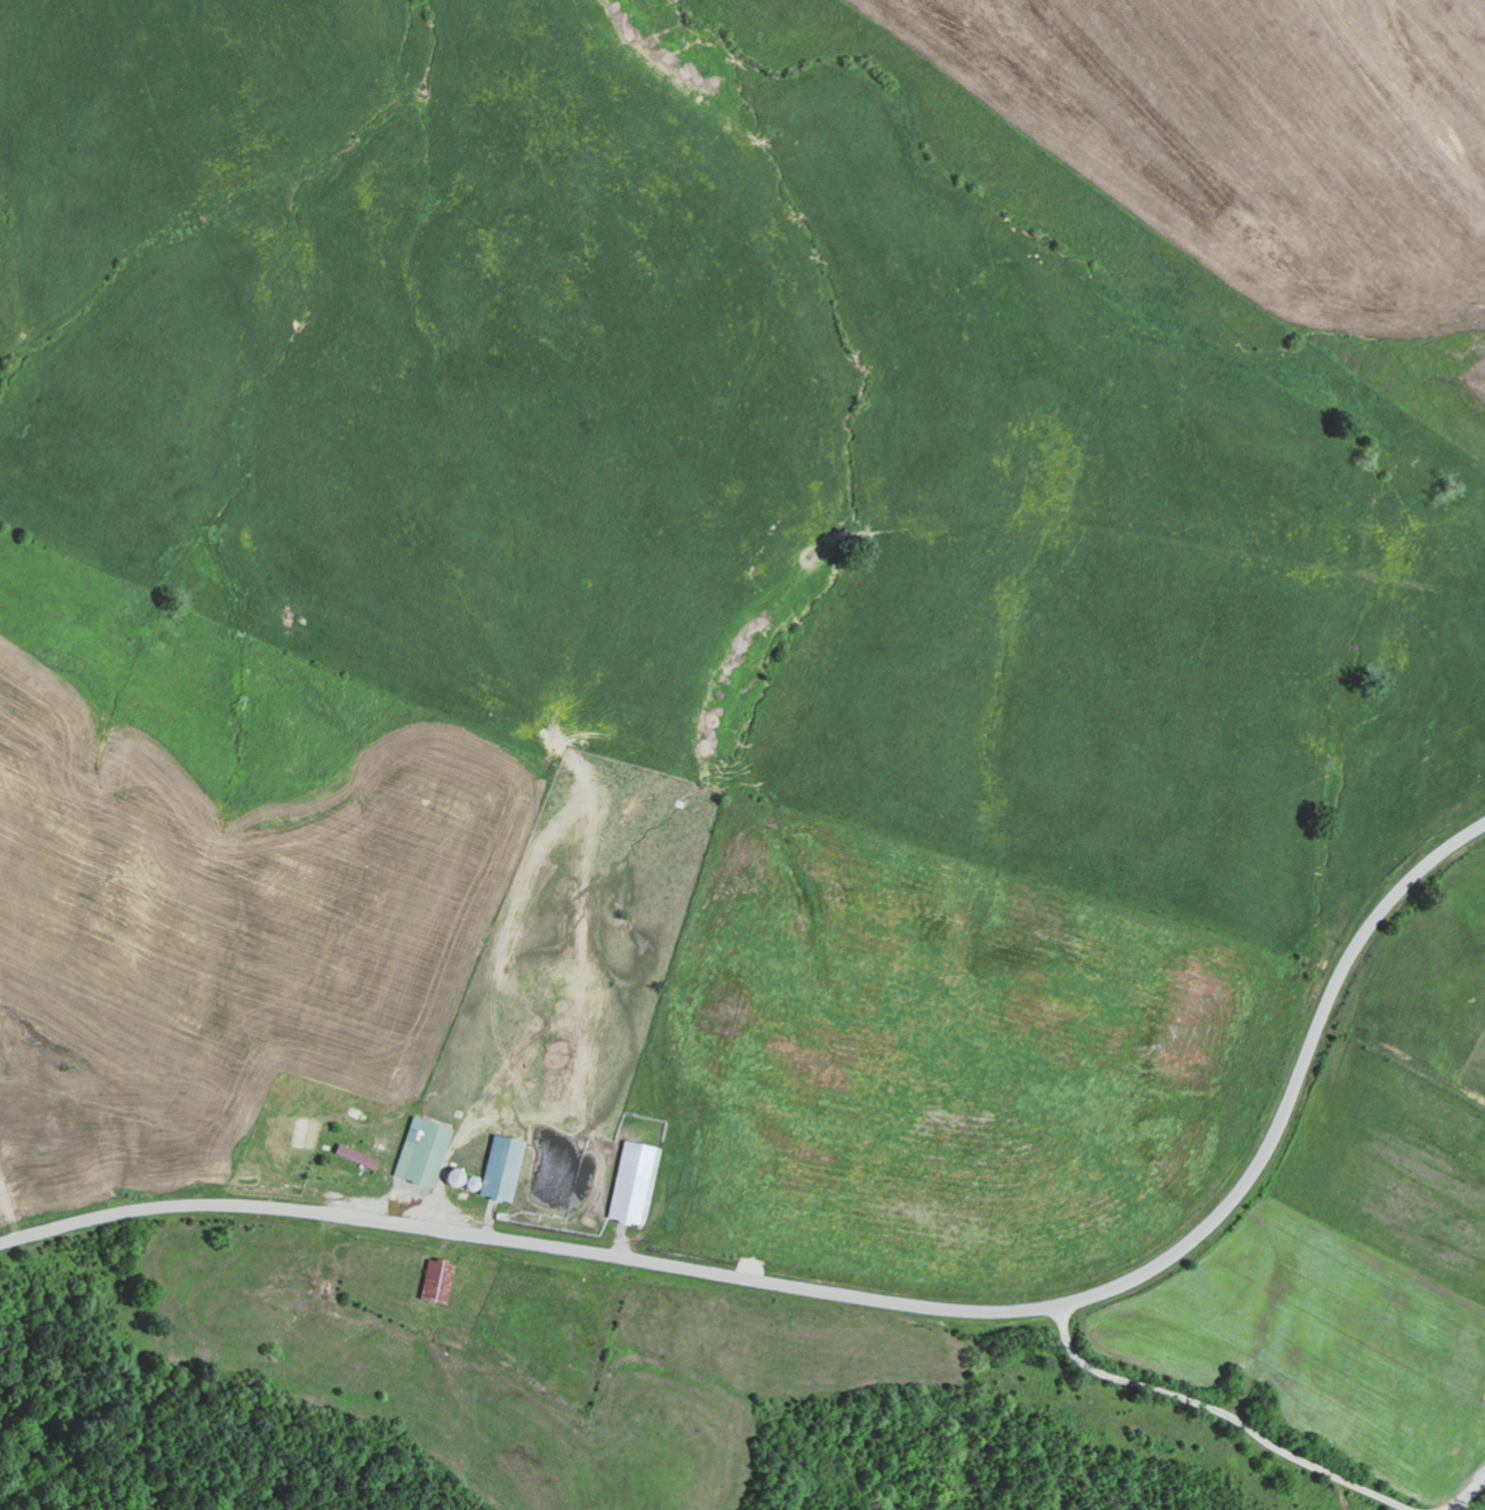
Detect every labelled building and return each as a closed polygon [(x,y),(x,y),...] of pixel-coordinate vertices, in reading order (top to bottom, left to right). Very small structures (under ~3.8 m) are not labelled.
[(452,1129),(411,1117),(393,1178),(435,1190),(452,1129)] [(524,1142),(491,1135),(478,1196),(511,1204),(524,1142)] [(660,1149),(621,1141),(606,1219),(645,1227),(660,1149)] [(333,1154),(373,1170),(377,1160),(337,1144),(333,1154)] [(445,1304),(455,1265),(427,1258),(418,1297),(445,1304)]
